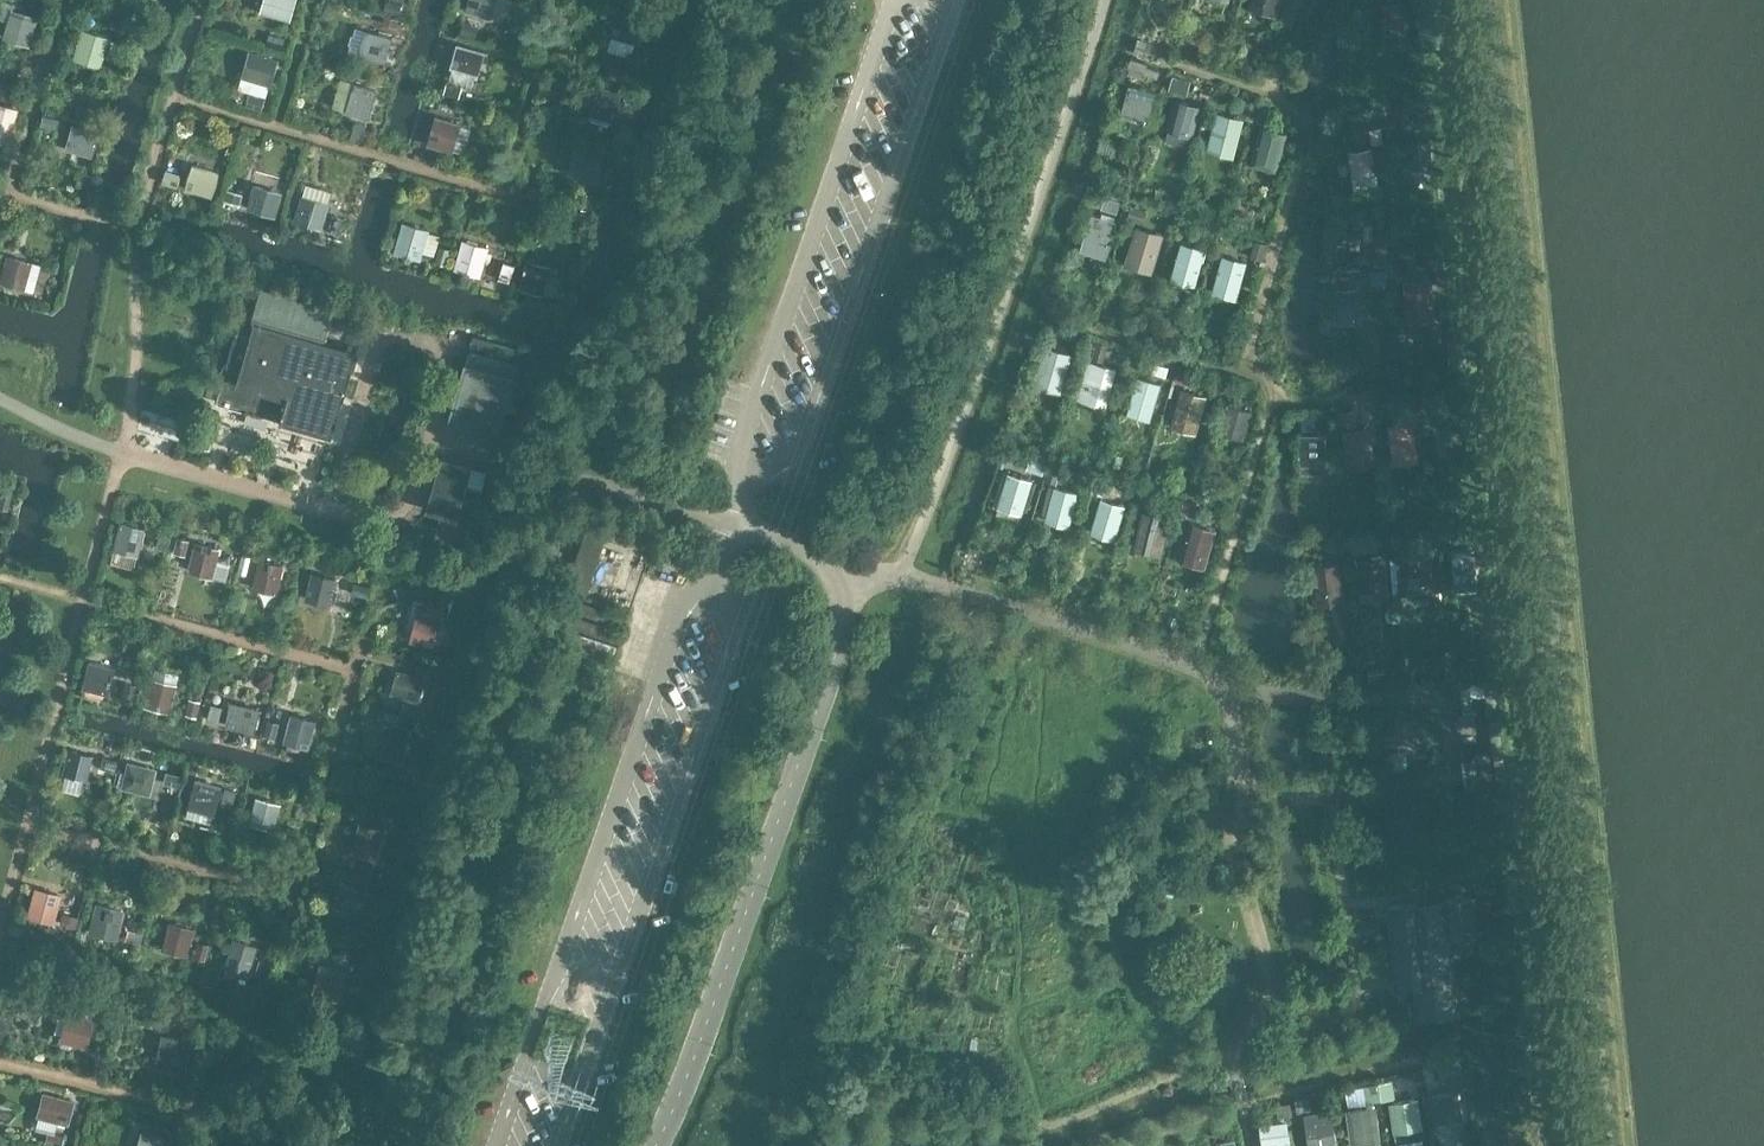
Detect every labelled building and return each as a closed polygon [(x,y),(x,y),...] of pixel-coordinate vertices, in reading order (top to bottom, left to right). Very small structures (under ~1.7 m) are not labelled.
[(291,12),(294,0),(255,0),(255,2),(291,12)] [(499,0),(470,0),(468,9),(495,15),(499,0)] [(1281,0),(1251,0),(1248,9),(1276,17),(1281,0)] [(1385,34),(1412,33),(1411,0),(1384,0),(1385,34)] [(473,38),(481,13),(454,5),(446,30),(473,38)] [(33,42),(39,11),(11,6),(5,36),(33,42)] [(357,21),(350,46),(388,58),(396,34),(357,21)] [(73,56),(101,64),(111,33),(83,25),(73,56)] [(482,84),(490,48),(458,41),(450,76),(482,84)] [(240,85),(269,95),(282,55),(252,46),(240,85)] [(351,100),(358,75),(331,67),(324,92),(351,100)] [(1159,85),(1130,76),(1120,110),(1149,118),(1159,85)] [(1168,138),(1195,143),(1202,101),(1175,96),(1168,138)] [(8,143),(19,104),(0,99),(0,141),(8,143)] [(97,115),(61,106),(52,140),(87,150),(97,115)] [(1248,117),(1224,107),(1209,142),(1233,152),(1248,117)] [(429,142),(466,152),(474,122),(436,113),(429,142)] [(1279,170),(1290,130),(1267,124),(1256,163),(1279,170)] [(1435,174),(1431,135),(1407,138),(1411,176),(1435,174)] [(1375,144),(1351,146),(1354,181),(1378,179),(1375,144)] [(213,163),(184,153),(174,181),(204,191),(213,163)] [(280,213),(286,188),(256,181),(250,206),(280,213)] [(308,221),(315,196),(289,188),(281,213),(308,221)] [(1109,255),(1125,198),(1107,193),(1102,214),(1092,211),(1082,248),(1109,255)] [(427,251),(434,226),(408,218),(400,243),(427,251)] [(1168,239),(1140,230),(1130,262),(1158,271),(1168,239)] [(463,236),(457,268),(491,274),(497,243),(463,236)] [(1199,283),(1209,245),(1183,238),(1173,276),(1199,283)] [(527,275),(534,251),(507,243),(500,267),(527,275)] [(34,290),(43,262),(8,251),(0,276),(0,279),(34,290)] [(1239,299),(1250,262),(1224,255),(1213,291),(1239,299)] [(1437,280),(1412,280),(1412,319),(1437,319),(1437,280)] [(1364,282),(1340,284),(1343,320),(1366,318),(1364,282)] [(352,366),(356,351),(324,342),(334,308),(261,287),(248,333),(236,330),(222,382),(211,379),(207,394),(217,397),(216,400),(281,418),(281,419),(283,419),(286,409),(299,413),(298,419),(331,429),(341,395),(345,396),(353,366),(352,366)] [(1063,346),(1041,344),(1036,381),(1059,384),(1063,346)] [(505,407),(518,363),(471,350),(451,421),(452,422),(452,421),(482,430),(490,402),(505,407)] [(1078,402),(1107,409),(1118,364),(1090,357),(1078,402)] [(1151,410),(1161,382),(1137,374),(1127,401),(1151,410)] [(1198,431),(1208,392),(1182,386),(1172,425),(1198,431)] [(1254,402),(1226,397),(1221,427),(1249,432),(1254,402)] [(497,435),(505,410),(505,407),(490,402),(482,430),(482,431),(497,435)] [(1339,406),(1340,422),(1360,422),(1359,405),(1339,406)] [(1418,421),(1390,420),(1390,454),(1418,454),(1418,421)] [(1373,462),(1372,426),(1346,427),(1347,463),(1373,462)] [(1329,429),(1301,429),(1301,462),(1329,461),(1329,429)] [(476,508),(484,481),(486,474),(487,471),(458,462),(457,463),(443,459),(430,507),(431,507),(442,510),(437,528),(468,537),(476,509),(476,508)] [(1029,471),(1005,468),(1000,504),(1024,507),(1029,471)] [(1072,525),(1083,489),(1058,482),(1047,517),(1072,525)] [(1123,494),(1098,492),(1094,531),(1119,534),(1123,494)] [(1142,508),(1137,547),(1166,551),(1171,512),(1142,508)] [(136,547),(143,522),(116,514),(109,539),(136,547)] [(566,560),(605,573),(617,534),(579,521),(566,560)] [(1207,571),(1217,539),(1186,529),(1176,561),(1207,571)] [(231,557),(223,558),(223,541),(192,542),(193,584),(210,583),(209,575),(232,575),(231,557)] [(1453,587),(1479,586),(1478,546),(1452,546),(1453,587)] [(274,581),(282,556),(255,548),(248,573),(274,581)] [(1437,552),(1409,553),(1410,595),(1438,594),(1437,552)] [(1360,556),(1361,595),(1389,594),(1387,555),(1360,556)] [(1342,556),(1312,557),(1313,601),(1344,600),(1342,556)] [(313,568),(308,596),(335,601),(340,573),(313,568)] [(615,661),(630,611),(575,595),(561,645),(615,661)] [(427,632),(434,607),(408,599),(400,624),(427,632)] [(168,689),(175,664),(148,656),(141,681),(168,689)] [(109,692),(115,663),(89,657),(83,686),(109,692)] [(391,665),(385,705),(421,711),(428,671),(391,665)] [(1473,677),(1474,693),(1488,692),(1488,709),(1499,708),(1497,676),(1473,677)] [(258,731),(264,706),(232,697),(225,722),(258,731)] [(296,735),(303,710),(276,702),(269,727),(296,735)] [(393,740),(401,715),(374,707),(367,732),(393,740)] [(92,755),(65,748),(59,775),(85,781),(92,755)] [(1499,791),(1495,749),(1467,752),(1472,794),(1499,791)] [(120,785),(151,793),(159,766),(129,757),(120,785)] [(203,807),(211,783),(184,775),(176,799),(203,807)] [(277,826),(283,799),(258,794),(252,821),(277,826)] [(35,883),(27,914),(55,921),(63,890),(35,883)] [(113,903),(83,895),(76,919),(106,927),(113,903)] [(171,917),(163,945),(189,953),(197,925),(171,917)] [(240,935),(211,927),(204,951),(234,959),(240,935)] [(314,985),(342,993),(349,966),(322,959),(314,985)] [(82,1006),(53,998),(46,1022),(76,1030),(82,1006)] [(156,1059),(188,1066),(195,1036),(163,1029),(156,1059)] [(1351,1105),(1398,1094),(1394,1076),(1347,1087),(1351,1105)] [(61,1087),(31,1079),(24,1104),(54,1112),(61,1087)] [(1467,1086),(1438,1088),(1441,1127),(1469,1125),(1467,1086)] [(1416,1128),(1413,1097),(1393,1099),(1397,1130),(1416,1128)] [(1335,1108),(1306,1111),(1310,1145),(1340,1145),(1335,1108)] [(1381,1109),(1349,1109),(1349,1138),(1381,1138),(1381,1109)] [(1290,1115),(1261,1119),(1265,1145),(1294,1145),(1290,1115)] [(168,1131),(139,1127),(137,1145),(166,1145),(168,1131)]
